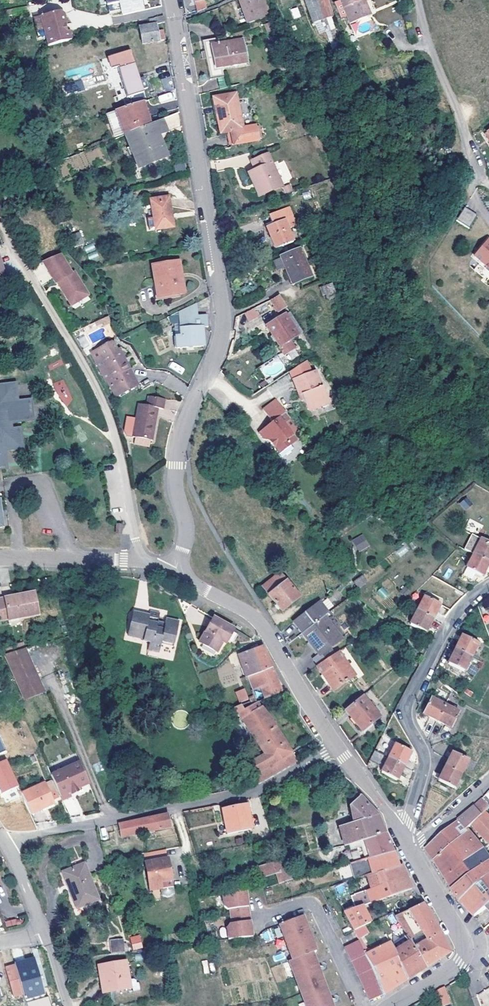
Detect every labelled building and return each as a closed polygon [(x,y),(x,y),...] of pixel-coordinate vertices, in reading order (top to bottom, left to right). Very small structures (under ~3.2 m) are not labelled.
[(108,15),(122,12),(122,15),(143,10),(141,0),(105,0),(108,15)] [(205,0),(202,0),(195,2),(196,10),(207,8),(205,0)] [(251,0),(244,0),(239,1),(247,22),(271,15),(268,8),(255,12),(251,0)] [(255,12),(268,8),(266,2),(259,3),(258,0),(251,0),(255,12)] [(313,22),(335,14),(330,0),(305,0),(313,22)] [(341,19),(347,17),(340,0),(334,3),(341,19)] [(340,0),(347,17),(349,23),(366,17),(363,10),(368,8),(367,4),(365,0),(341,0),(340,0)] [(376,11),(373,2),(367,4),(368,8),(370,14),(376,11)] [(4,11),(6,17),(28,12),(27,6),(4,11)] [(293,19),(300,17),(298,7),(291,9),(293,19)] [(41,36),(43,46),(67,40),(65,31),(63,31),(61,25),(62,25),(59,13),(55,10),(36,15),(41,36)] [(33,38),(41,36),(36,15),(28,17),(33,38)] [(377,29),(371,15),(366,17),(349,23),(355,37),(377,29)] [(164,22),(163,16),(154,18),(156,24),(164,22)] [(156,24),(154,18),(138,22),(139,27),(156,24)] [(165,40),(163,30),(157,31),(156,24),(139,27),(142,44),(165,40)] [(216,38),(202,41),(210,79),(216,78),(224,76),(222,67),(247,62),(242,39),(218,45),(216,38)] [(134,64),(118,69),(127,97),(142,92),(142,90),(146,88),(143,77),(138,79),(134,64)] [(67,73),(58,74),(60,84),(69,82),(67,73)] [(216,78),(219,90),(226,88),(224,76),(216,78)] [(70,83),(72,92),(83,89),(82,81),(70,83)] [(160,104),(174,100),(172,92),(158,96),(160,104)] [(258,139),(255,126),(243,128),(235,94),(213,98),(221,133),(231,131),(234,144),(258,139)] [(148,111),(145,100),(142,101),(150,125),(152,124),(148,111)] [(142,101),(115,111),(124,135),(126,134),(150,125),(142,101)] [(163,119),(160,121),(165,134),(169,132),(164,119),(163,119)] [(150,125),(126,134),(132,147),(139,167),(165,156),(157,137),(165,134),(160,121),(152,124),(150,125)] [(134,169),(139,167),(132,147),(126,148),(134,169)] [(74,170),(88,166),(84,152),(70,156),(74,170)] [(258,196),(279,186),(265,154),(251,160),(256,170),(248,174),(258,196)] [(265,154),(279,186),(281,185),(266,154),(265,154)] [(287,160),(278,162),(280,180),(289,179),(287,160)] [(175,167),(176,173),(186,171),(184,164),(175,167)] [(153,218),(155,229),(173,226),(168,197),(150,200),(153,218)] [(480,212),(467,203),(459,216),(472,224),(480,212)] [(296,224),(288,207),(269,216),(273,225),(266,228),(276,249),(294,240),(288,229),(296,224)] [(488,240),(486,237),(477,247),(480,249),(488,240)] [(480,249),(475,255),(488,267),(488,240),(480,249)] [(312,276),(299,249),(279,257),(284,268),(285,267),(294,284),(312,276)] [(72,273),(60,255),(42,262),(55,284),(58,282),(71,304),(87,294),(74,272),(72,273)] [(182,294),(178,273),(181,273),(179,261),(152,265),(158,298),(182,294)] [(462,268),(450,278),(458,287),(469,278),(462,268)] [(321,286),(326,300),(337,296),(332,282),(321,286)] [(279,296),(271,300),(278,311),(286,307),(279,296)] [(197,316),(196,303),(180,311),(182,348),(204,346),(203,334),(203,328),(207,327),(206,316),(197,316)] [(244,313),(248,321),(259,316),(255,307),(244,313)] [(286,314),(267,326),(280,347),(280,349),(284,355),(286,355),(295,349),(289,341),(298,335),(286,314)] [(109,324),(106,318),(78,330),(80,335),(103,325),(104,326),(109,324)] [(97,361),(102,358),(113,378),(111,379),(114,386),(111,387),(116,396),(138,385),(124,357),(120,359),(117,351),(113,342),(110,341),(92,351),(97,361)] [(259,367),(266,379),(285,368),(277,356),(259,367)] [(113,378),(102,358),(97,361),(107,381),(108,380),(111,387),(114,386),(111,379),(113,378)] [(298,394),(301,393),(304,401),(307,409),(311,410),(329,403),(323,386),(321,387),(310,358),(289,372),(298,394)] [(8,468),(5,450),(23,448),(21,428),(13,429),(12,423),(33,420),(31,400),(18,401),(16,384),(0,385),(0,469),(8,468)] [(147,406),(139,405),(134,438),(137,439),(152,441),(154,441),(159,408),(163,408),(165,399),(149,396),(147,406)] [(291,419),(276,399),(262,409),(273,422),(258,433),(264,439),(268,440),(279,454),(291,444),(287,439),(293,435),(284,423),(291,419)] [(297,440),(293,435),(287,439),(291,444),(297,440)] [(150,449),(152,441),(137,439),(136,447),(150,449)] [(467,497),(459,503),(464,510),(472,505),(467,497)] [(352,540),(358,552),(370,546),(363,533),(352,540)] [(465,550),(473,554),(488,562),(488,544),(472,536),(465,550)] [(488,564),(488,562),(473,554),(466,569),(482,577),(486,569),(488,564)] [(269,596),(287,582),(280,574),(262,587),(269,596)] [(362,574),(353,582),(359,588),(368,581),(362,574)] [(299,599),(291,587),(287,582),(269,596),(282,612),(299,599)] [(384,599),(389,594),(382,587),(377,591),(384,599)] [(0,600),(0,622),(38,616),(34,593),(0,600)] [(424,597),(417,611),(433,619),(436,612),(440,605),(424,597)] [(293,623),(302,635),(324,618),(328,615),(319,603),(293,623)] [(148,615),(133,612),(128,634),(143,638),(143,639),(149,641),(147,648),(158,651),(160,644),(172,647),(178,622),(165,618),(164,624),(157,622),(159,613),(150,611),(148,615)] [(433,619),(417,611),(410,625),(426,633),(430,624),(433,619)] [(225,626),(212,618),(197,643),(215,653),(221,644),(225,638),(227,639),(233,630),(225,626)] [(324,618),(302,635),(319,655),(314,659),(319,665),(332,657),(327,651),(341,640),(324,618)] [(455,650),(470,658),(478,643),(462,636),(458,643),(455,650)] [(264,652),(262,647),(239,655),(246,679),(272,669),(264,652)] [(463,672),(470,658),(455,650),(451,657),(448,664),(463,672)] [(25,651),(5,657),(24,701),(44,694),(25,651)] [(319,665),(316,667),(322,676),(325,673),(331,682),(328,684),(333,692),(355,677),(339,652),(332,657),(319,665)] [(277,680),(272,669),(246,679),(252,691),(262,687),(266,698),(281,692),(277,680)] [(322,676),(328,684),(331,682),(325,673),(322,676)] [(245,692),(236,695),(239,703),(247,700),(245,692)] [(380,718),(362,696),(345,710),(362,732),(380,718)] [(432,718),(437,721),(445,705),(431,698),(423,713),(432,718)] [(241,705),(233,709),(264,755),(247,765),(259,785),(289,767),(285,759),(292,754),(271,719),(257,702),(249,705),(250,706),(243,709),(241,705)] [(445,705),(437,721),(444,724),(452,728),(459,712),(445,705)] [(39,750),(22,712),(3,720),(13,745),(15,745),(21,757),(39,750)] [(395,745),(388,759),(404,767),(407,761),(411,753),(395,745)] [(388,759),(374,752),(368,762),(383,770),(388,759)] [(449,759),(445,767),(461,775),(468,761),(452,753),(449,759)] [(289,767),(297,762),(292,754),(285,759),(289,767)] [(0,793),(18,785),(7,758),(0,761),(0,792),(0,793)] [(404,767),(388,759),(383,770),(381,773),(397,781),(401,773),(404,767)] [(88,784),(79,762),(49,774),(60,797),(70,793),(69,789),(77,786),(78,788),(88,784)] [(461,775),(445,767),(442,773),(438,781),(454,789),(461,775)] [(43,783),(21,793),(22,795),(44,786),(43,783)] [(44,786),(22,795),(31,816),(54,805),(49,794),(54,792),(50,783),(44,786)] [(339,828),(344,846),(349,845),(385,834),(382,827),(378,814),(360,796),(349,806),(353,823),(339,828)] [(442,835),(451,847),(469,832),(467,830),(471,825),(485,811),(488,808),(482,800),(465,814),(442,835)] [(247,806),(222,811),(227,835),(251,830),(247,806)] [(488,845),(488,844),(488,815),(485,811),(471,825),(488,845)] [(146,819),(119,824),(121,837),(170,827),(167,815),(146,819)] [(97,828),(99,835),(114,832),(113,826),(97,828)] [(451,847),(434,861),(439,869),(444,878),(483,849),(469,832),(451,847)] [(385,834),(349,845),(351,850),(366,846),(370,858),(392,852),(388,841),(385,834)] [(433,861),(434,861),(451,847),(442,835),(425,849),(428,854),(433,861)] [(164,849),(142,854),(149,891),(161,889),(160,881),(170,879),(164,849)] [(444,878),(448,884),(452,890),(488,861),(488,857),(483,849),(444,878)] [(350,864),(355,880),(376,874),(398,867),(394,857),(392,852),(370,858),(350,864)] [(452,890),(455,895),(459,903),(488,877),(488,861),(452,890)] [(278,866),(278,863),(260,868),(262,878),(276,874),(280,873),(278,866)] [(286,864),(278,866),(280,873),(283,884),(291,881),(286,864)] [(84,865),(63,874),(77,909),(98,901),(84,865)] [(376,874),(381,886),(406,877),(404,872),(402,866),(398,867),(376,874)] [(381,886),(353,895),(360,907),(360,908),(411,890),(409,884),(406,877),(381,886)] [(459,903),(460,904),(465,909),(474,917),(485,908),(488,905),(488,877),(459,903)] [(170,879),(160,881),(161,889),(163,896),(167,898),(170,898),(172,894),(170,879)] [(245,891),(221,895),(223,907),(227,909),(230,909),(231,923),(229,924),(225,928),(227,939),(251,936),(250,927),(248,927),(247,921),(249,921),(247,905),(245,906),(244,899),(246,899),(245,891)] [(450,953),(440,934),(428,911),(427,912),(422,904),(395,918),(410,942),(424,965),(426,968),(435,962),(450,953)] [(130,907),(122,910),(125,920),(133,918),(130,907)] [(344,914),(353,932),(364,927),(369,924),(362,911),(360,908),(360,907),(344,914)] [(22,916),(4,921),(6,927),(24,923),(22,916)] [(278,925),(281,934),(304,928),(302,925),(305,924),(301,916),(278,925)] [(364,927),(353,932),(356,939),(368,933),(364,927)] [(281,934),(291,961),(288,962),(305,1005),(327,1005),(323,995),(327,994),(320,977),(316,978),(310,962),(314,961),(311,952),(315,951),(312,944),(310,944),(307,937),(309,937),(306,929),(304,929),(304,928),(281,934)] [(141,935),(130,936),(132,949),(143,948),(141,935)] [(122,941),(111,942),(112,952),(124,951),(122,941)] [(364,955),(358,942),(344,949),(370,1001),(377,998),(384,995),(364,955)] [(424,965),(410,942),(394,952),(407,980),(417,974),(415,971),(424,965)] [(390,944),(364,955),(384,995),(395,988),(407,980),(394,952),(390,944)] [(34,960),(15,965),(23,994),(24,1000),(43,995),(34,960)] [(320,977),(314,961),(310,962),(316,978),(320,977)] [(126,962),(98,966),(102,993),(130,989),(126,962)] [(23,994),(15,965),(5,967),(13,997),(23,994)] [(426,968),(424,965),(415,971),(417,974),(426,968)] [(436,993),(441,1005),(445,1005),(449,1004),(443,989),(436,993)] [(26,1002),(28,1005),(51,1005),(48,996),(26,1002)]
